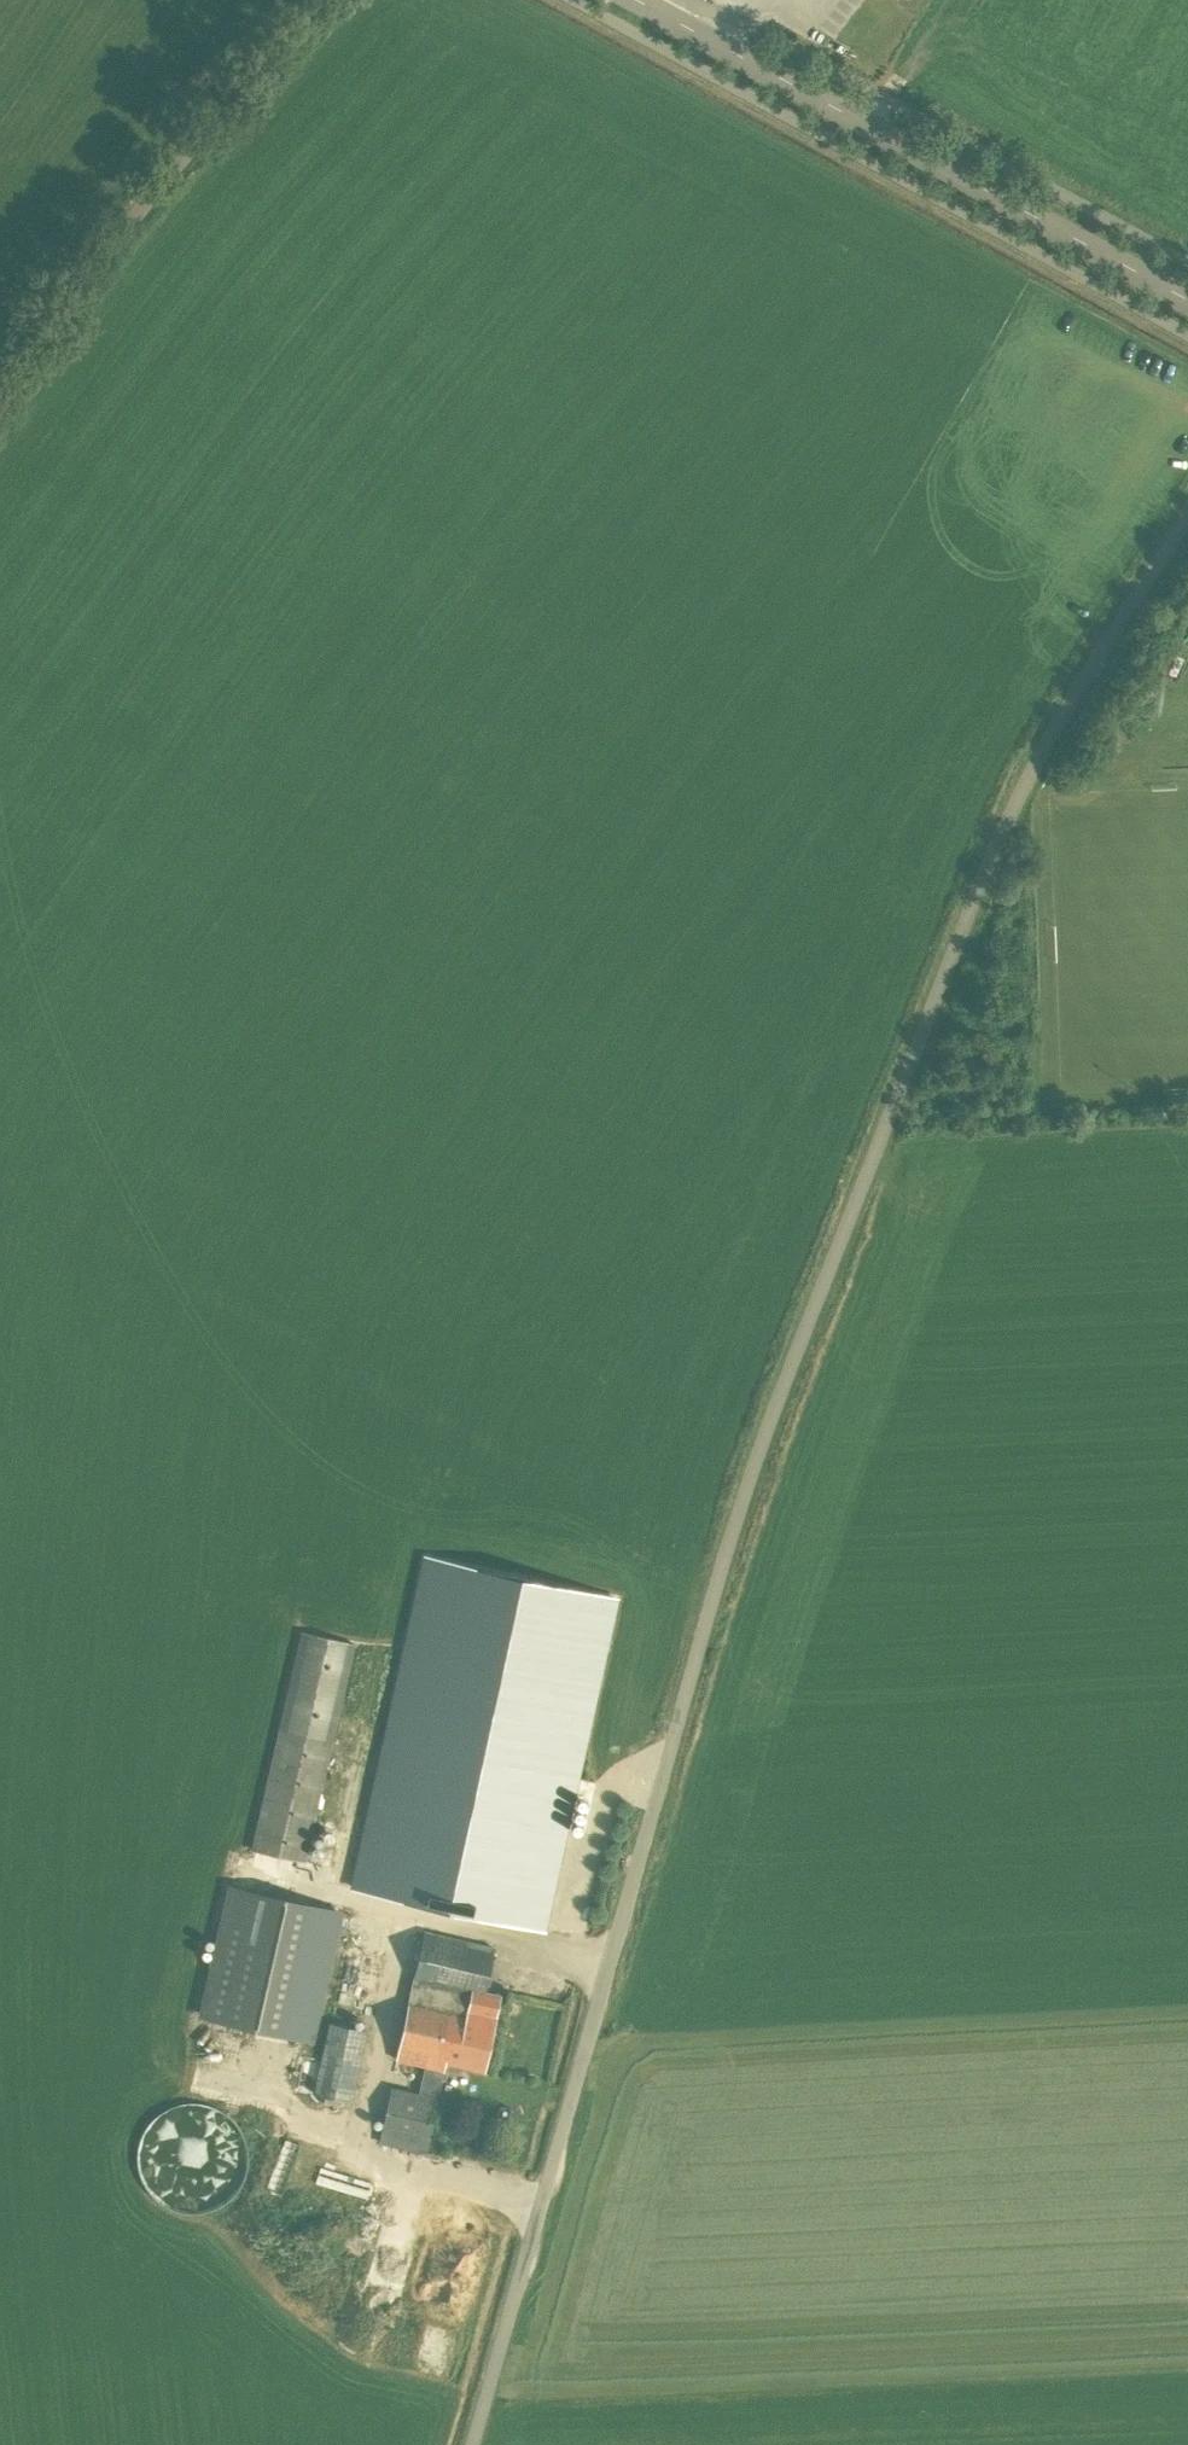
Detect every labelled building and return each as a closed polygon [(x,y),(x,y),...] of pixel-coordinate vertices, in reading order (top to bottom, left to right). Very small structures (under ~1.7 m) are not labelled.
[(434,1562),(357,1879),(538,1923),(615,1606),(434,1562)] [(305,1861),(333,1742),(356,1643),(300,1630),(278,1729),(251,1849),(305,1861)] [(202,2014),(313,2040),(343,1910),(232,1885),(202,2014)] [(485,1991),(494,1948),(425,1933),(415,1978),(414,1978),(409,2004),(410,2004),(397,2061),(425,2067),(424,2071),(423,2071),(419,2092),(391,2086),(381,2134),(429,2146),(440,2097),(438,2097),(444,2071),(446,2062),(483,2070),(500,1994),(485,1991)] [(352,2101),(367,2030),(328,2021),(313,2093),(352,2101)] [(183,2209),(230,2207),(252,2178),(252,2170),(236,2158),(236,2147),(225,2161),(212,2152),(225,2151),(234,2139),(222,2131),(220,2134),(202,2134),(193,2128),(159,2129),(148,2143),(150,2184),(183,2209)]
